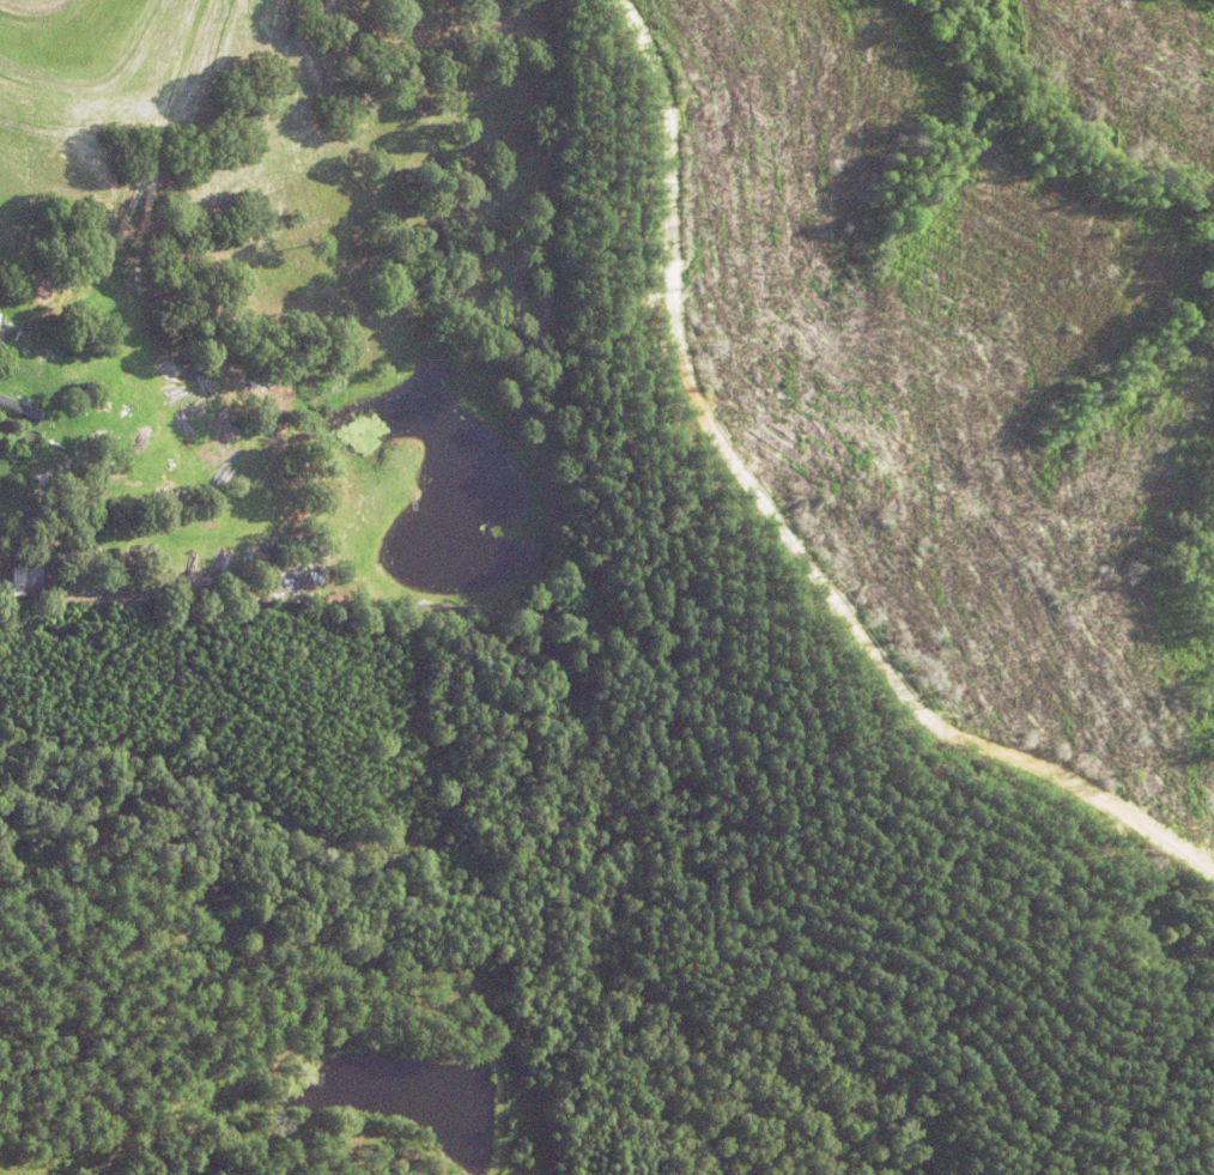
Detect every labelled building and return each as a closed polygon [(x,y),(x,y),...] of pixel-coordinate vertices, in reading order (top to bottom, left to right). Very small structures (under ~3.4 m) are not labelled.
[(31,454),(0,442),(0,418),(40,434),(31,454)] [(84,559),(98,557),(99,567),(85,569),(84,559)] [(35,596),(36,565),(7,564),(6,595),(35,596)]
